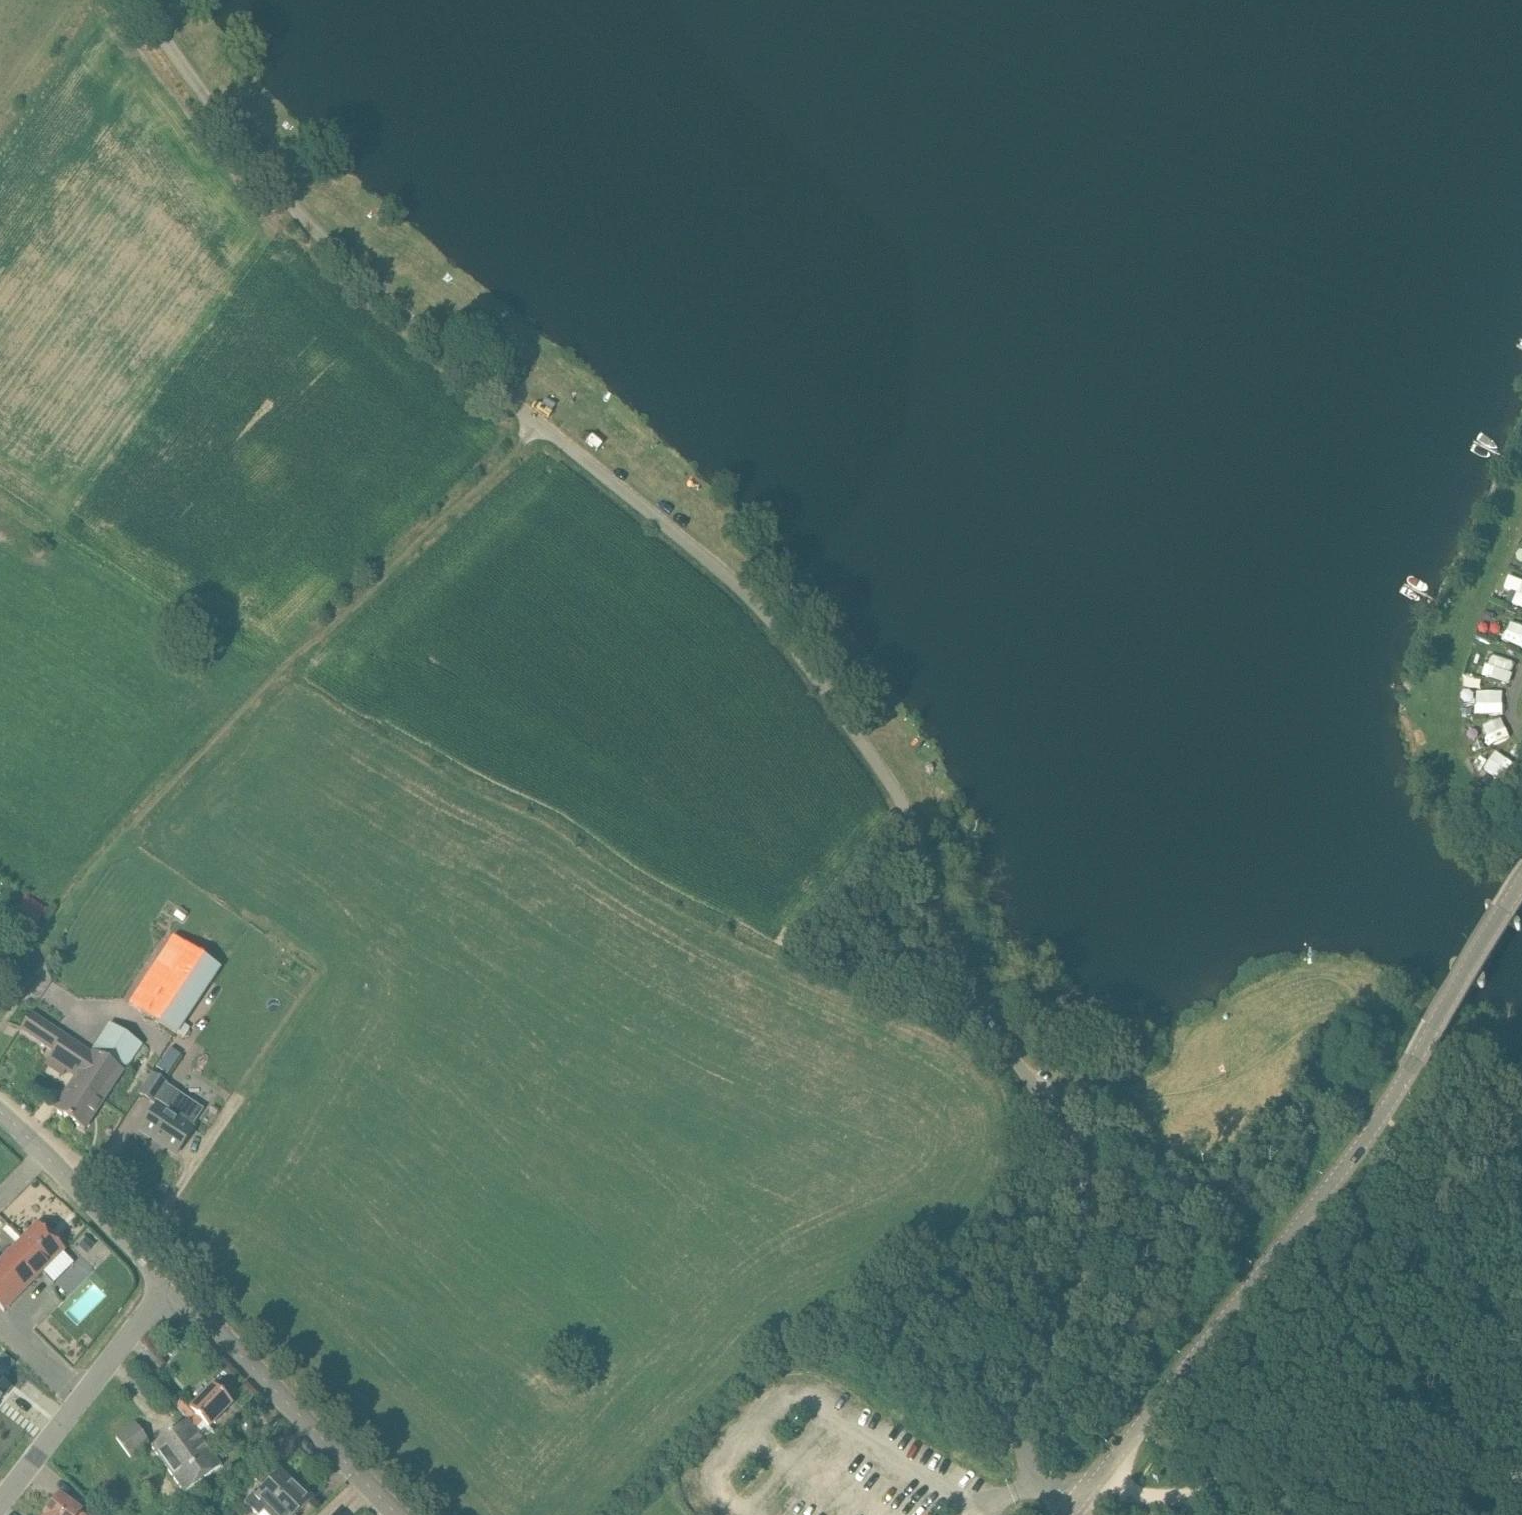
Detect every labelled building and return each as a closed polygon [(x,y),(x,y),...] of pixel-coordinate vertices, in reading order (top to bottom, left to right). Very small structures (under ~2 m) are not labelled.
[(1502,598),(1521,607),(1521,578),(1513,574),(1502,598)] [(1499,642),(1521,647),(1521,622),(1505,618),(1499,642)] [(1508,681),(1515,659),(1490,651),(1483,674),(1508,681)] [(1505,715),(1505,691),(1478,691),(1477,714),(1505,715)] [(1480,727),(1487,746),(1505,740),(1498,720),(1480,727)] [(1488,765),(1500,776),(1509,766),(1497,755),(1488,765)] [(26,897),(12,920),(34,933),(47,909),(26,897)] [(177,1033),(183,1024),(220,968),(173,937),(129,1004),(175,1035),(177,1033)] [(54,1110),(84,1131),(142,1044),(110,1023),(93,1053),(31,1012),(20,1029),(53,1050),(44,1064),(73,1082),(54,1110)] [(140,1095),(154,1105),(164,1089),(168,1083),(154,1074),(140,1095)] [(140,1130),(176,1155),(194,1129),(191,1128),(203,1110),(175,1092),(173,1095),(164,1089),(154,1105),(156,1106),(140,1130)] [(4,1311),(64,1250),(38,1224),(0,1262),(0,1307),(4,1311)] [(94,1245),(86,1238),(78,1246),(86,1254),(94,1245)] [(11,1388),(0,1379),(0,1402),(11,1388)] [(209,1428),(232,1404),(213,1386),(194,1405),(186,1398),(176,1406),(187,1421),(188,1422),(198,1435),(201,1439),(212,1431),(209,1428)] [(220,1467),(201,1439),(198,1435),(188,1422),(187,1421),(152,1447),(183,1493),(220,1467)] [(130,1458),(134,1455),(150,1444),(136,1424),(116,1438),(130,1458)] [(299,1512),(313,1499),(304,1488),(301,1491),(281,1471),(255,1495),(254,1494),(245,1501),(258,1514),(259,1514),(266,1508),(273,1514),(296,1514),(299,1512)] [(81,1513),(82,1513),(59,1494),(43,1514),(83,1514),(81,1513)]
